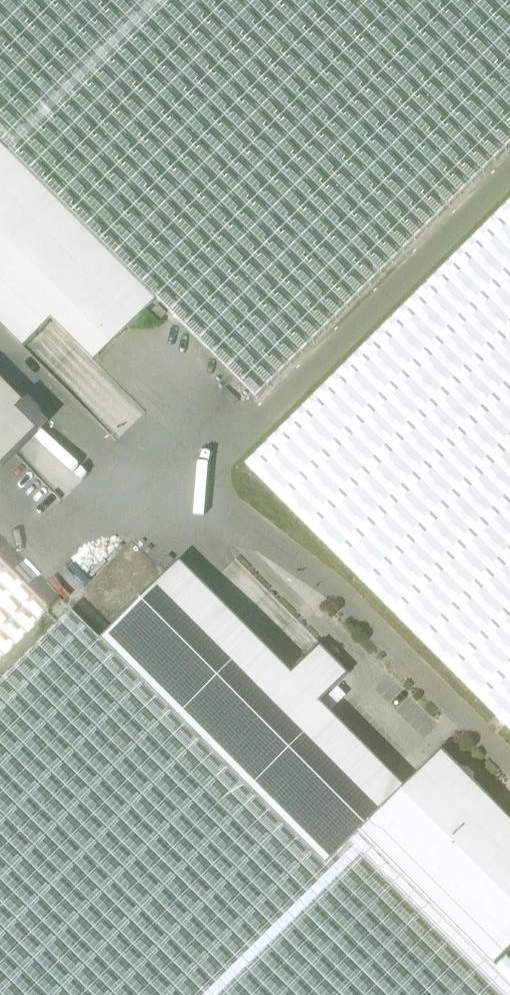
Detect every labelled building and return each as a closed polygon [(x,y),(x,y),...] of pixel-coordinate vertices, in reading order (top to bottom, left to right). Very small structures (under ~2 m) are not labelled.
[(157,298),(255,398),(509,144),(509,0),(0,0),(0,141),(157,298)] [(0,141),(0,324),(23,347),(51,319),(93,361),(157,298),(0,141)] [(246,464),(509,730),(509,201),(246,464)] [(158,304),(151,311),(159,320),(167,313),(158,304)] [(48,421),(24,397),(20,401),(0,381),(0,469),(48,421)] [(325,864),(359,830),(404,785),(320,701),(349,672),(320,643),(291,672),(179,559),(99,638),(325,864)] [(0,562),(0,658),(48,611),(0,562)] [(495,967),(494,965),(359,830),(325,864),(99,638),(72,610),(0,682),(0,994),(509,994),(509,982),(495,967)] [(359,830),(494,965),(509,949),(509,818),(474,781),(474,774),(468,768),(461,768),(441,749),(404,785),(359,830)] [(495,967),(509,982),(509,960),(506,956),(495,967)]
